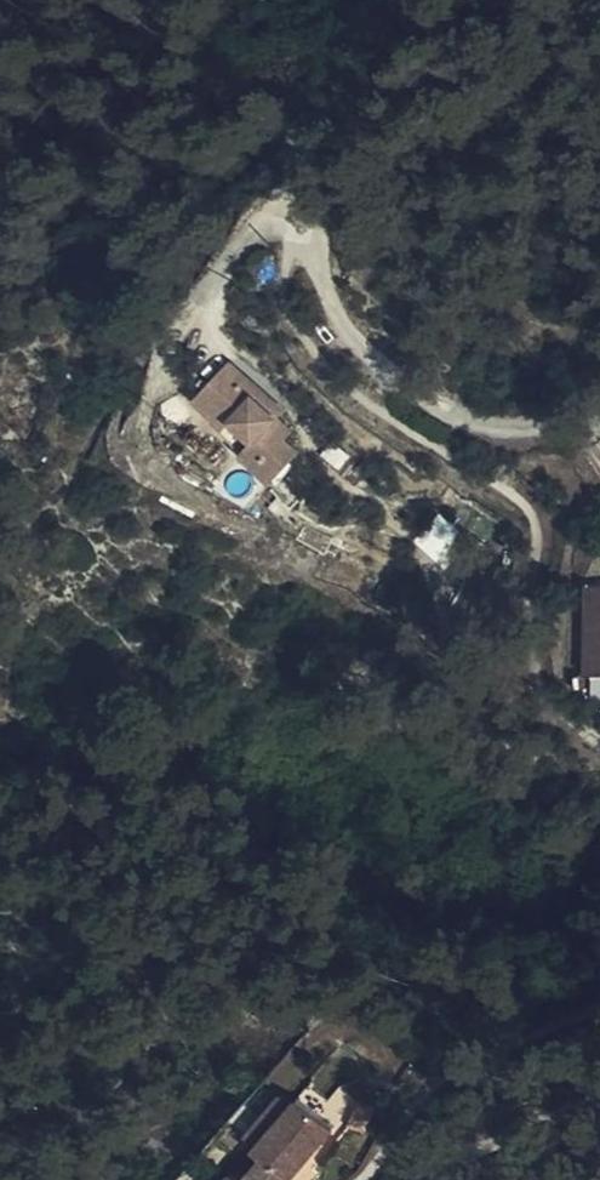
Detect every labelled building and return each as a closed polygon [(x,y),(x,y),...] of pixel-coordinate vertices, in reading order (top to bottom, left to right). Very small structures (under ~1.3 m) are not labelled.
[(220,371),(303,448),(313,438),(296,420),(303,413),(273,384),(278,379),(245,345),(220,371)] [(289,463),(303,448),(220,371),(211,379),(244,410),(239,416),(289,463)] [(435,512),(419,543),(448,558),(465,527),(435,512)] [(259,1147),(287,1164),(332,1093),(290,1068),(286,1073),(273,1065),(244,1112),(257,1120),(254,1124),(264,1131),(255,1145),(259,1147)] [(287,1164),(259,1147),(247,1167),(235,1159),(224,1176),(235,1177),(244,1179),(278,1179),(287,1164)]
